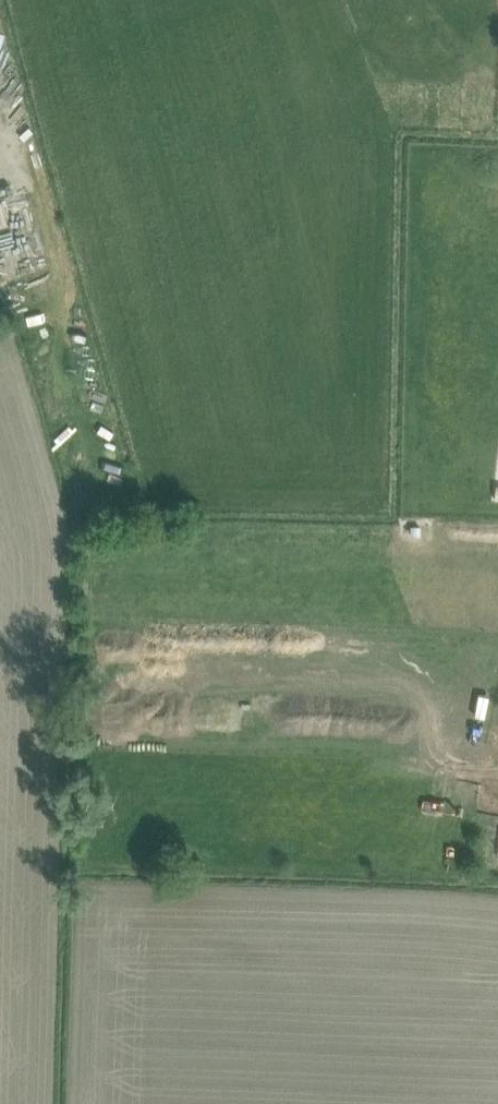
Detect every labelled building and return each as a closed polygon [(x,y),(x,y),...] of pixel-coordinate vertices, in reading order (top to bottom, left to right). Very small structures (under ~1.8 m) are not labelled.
[(47,273),(26,216),(0,225),(0,266),(8,288),(47,273)]
